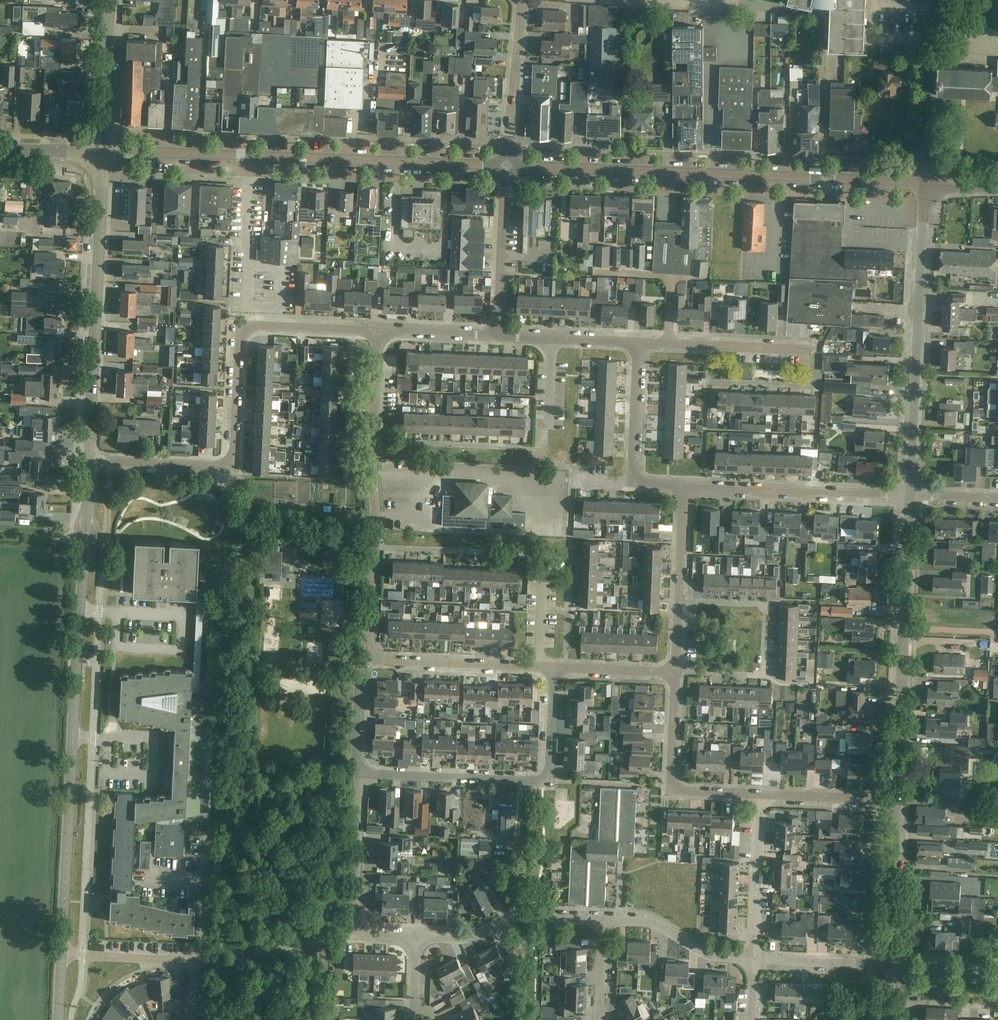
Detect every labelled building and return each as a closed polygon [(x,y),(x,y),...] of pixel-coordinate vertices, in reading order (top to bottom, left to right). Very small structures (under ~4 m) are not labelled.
[(154,1),(159,1),(159,13),(155,13),(155,25),(174,25),(175,0),(153,0),(154,1)] [(206,16),(206,21),(210,21),(208,55),(225,56),(226,17),(218,16),(218,0),(207,0),(206,16)] [(275,0),(262,0),(262,4),(269,5),(268,14),(274,15),(275,0)] [(274,15),(279,15),(280,5),(287,6),(287,0),(275,0),(274,15)] [(308,0),(296,0),(296,6),(301,6),(301,11),(300,11),(300,18),(306,19),(308,0)] [(306,19),(313,19),(313,7),(318,7),(319,0),(308,0),(306,19)] [(338,8),(338,0),(327,0),(327,7),(333,7),(332,14),(332,21),(337,22),(338,10),(338,8)] [(338,8),(344,8),(342,33),(348,33),(348,23),(349,15),(348,15),(349,11),(349,0),(338,0),(338,8)] [(349,11),(348,15),(349,15),(348,23),(353,23),(354,9),(360,9),(361,0),(349,0),(349,11)] [(383,10),(384,0),(372,0),(372,10),(376,10),(375,16),(383,16),(383,10)] [(394,25),(395,0),(384,0),(383,10),(389,11),(388,25),(394,25)] [(406,9),(406,0),(395,0),(394,25),(399,26),(399,25),(410,26),(410,9),(406,9)] [(415,27),(423,27),(423,30),(434,30),(435,17),(434,16),(434,19),(429,18),(430,0),(417,0),(415,27)] [(865,21),(865,14),(866,8),(866,0),(783,0),(783,2),(808,7),(809,3),(831,4),(831,7),(831,13),(830,20),(829,49),(829,50),(867,51),(867,50),(864,50),(865,21)] [(442,25),(457,25),(458,5),(443,4),(442,25)] [(589,4),(589,5),(589,25),(589,46),(589,81),(588,105),(587,137),(614,138),(614,135),(620,136),(621,116),(619,116),(620,105),(617,105),(618,66),(621,66),(621,46),(621,26),(618,26),(619,6),(589,4)] [(44,34),(45,25),(77,27),(78,13),(61,12),(62,7),(23,5),(23,20),(22,33),(44,34)] [(589,5),(579,5),(579,33),(588,34),(589,25),(589,5)] [(481,20),(497,21),(498,7),(481,6),(481,7),(473,6),(473,11),(481,12),(481,20)] [(543,28),(565,29),(566,12),(544,11),(543,28)] [(314,36),(321,36),(322,14),(313,14),(313,22),(315,22),(314,36)] [(248,31),(248,25),(236,24),(237,17),(227,17),(226,30),(248,31)] [(456,39),(464,40),(464,28),(457,27),(456,39)] [(673,103),(680,103),(703,103),(703,27),(673,27),(673,103)] [(474,46),(474,52),(495,53),(495,46),(494,46),(494,39),(479,38),(479,32),(465,31),(464,45),(474,46)] [(314,36),(295,35),(263,34),(262,41),(251,41),(251,36),(226,35),(222,129),(234,130),(234,129),(239,129),(239,130),(275,131),(275,130),(287,131),(287,133),(314,134),(314,133),(314,128),(323,128),(325,87),(327,53),(327,52),(327,46),(327,39),(327,36),(321,36),(314,36)] [(588,35),(571,34),(556,34),(555,41),(543,40),(542,56),(562,57),(562,48),(588,50),(588,35)] [(183,127),(197,128),(203,36),(187,35),(185,63),(188,63),(187,83),(185,83),(186,104),(185,118),(184,117),(183,127)] [(59,71),(59,62),(60,57),(75,58),(76,43),(61,42),(61,39),(41,38),(40,54),(39,54),(38,66),(46,67),(46,70),(59,71)] [(325,87),(323,128),(323,133),(338,134),(341,134),(345,134),(346,107),(363,107),(364,67),(363,67),(363,52),(364,40),(327,39),(327,46),(327,52),(327,53),(325,87)] [(163,41),(129,40),(128,57),(124,57),(121,124),(141,125),(142,103),(148,104),(147,125),(164,126),(165,97),(160,96),(160,89),(161,65),(163,41)] [(407,62),(407,42),(396,42),(395,62),(407,62)] [(33,44),(21,44),(22,55),(28,55),(28,59),(34,59),(33,44)] [(716,47),(704,47),(704,60),(717,60),(716,47)] [(204,127),(204,128),(218,129),(218,110),(220,111),(220,106),(219,106),(219,101),(222,102),(225,56),(207,55),(204,127)] [(464,58),(455,57),(449,57),(448,73),(463,74),(464,58)] [(472,58),(464,58),(463,74),(471,74),(472,58)] [(899,84),(901,84),(901,75),(896,75),(896,70),(885,70),(885,67),(888,67),(888,59),(874,59),(874,66),(878,66),(878,75),(880,75),(879,92),(879,93),(880,94),(880,95),(881,96),(882,96),(883,96),(884,96),(885,96),(886,95),(887,95),(887,94),(887,93),(887,92),(898,93),(899,84)] [(172,78),(182,78),(182,60),(173,60),(172,78)] [(995,90),(997,90),(997,61),(997,77),(992,76),(993,69),(938,67),(936,94),(991,97),(992,90),(995,90)] [(2,82),(13,83),(14,63),(3,62),(3,63),(4,63),(3,82),(2,82)] [(531,138),(551,139),(551,138),(551,127),(553,127),(553,122),(551,122),(552,96),(557,96),(557,79),(558,79),(558,65),(534,64),(532,107),(528,107),(528,116),(531,120),(532,120),(531,138)] [(16,80),(24,80),(25,66),(16,66),(16,80)] [(722,147),(752,148),(753,129),(752,129),(753,107),(752,107),(754,68),(720,66),(719,107),(724,107),(723,128),(722,147)] [(792,66),(792,78),(804,78),(804,66),(792,66)] [(85,72),(62,71),(62,87),(83,88),(83,81),(84,81),(85,72)] [(388,75),(387,86),(378,85),(378,97),(404,99),(405,87),(403,87),(403,76),(388,75)] [(473,97),(476,98),(475,123),(477,123),(476,135),(486,135),(487,98),(479,98),(479,94),(486,94),(486,79),(474,78),(473,97)] [(587,105),(588,105),(589,81),(572,81),(571,103),(560,103),(558,139),(572,140),(573,110),(587,111),(587,105)] [(172,126),(183,127),(184,117),(185,118),(186,104),(185,83),(175,82),(172,126)] [(835,135),(835,147),(843,147),(843,144),(854,144),(854,136),(861,136),(861,114),(855,114),(855,87),(845,87),(845,82),(831,82),(830,124),(829,124),(829,126),(830,126),(830,135),(835,135)] [(409,83),(408,100),(419,100),(420,83),(409,83)] [(630,128),(655,128),(654,107),(654,108),(654,100),(670,100),(670,83),(645,83),(645,100),(640,100),(640,108),(630,108),(630,118),(625,118),(625,128),(630,128)] [(794,154),(819,154),(819,145),(819,132),(820,105),(819,83),(809,83),(810,105),(798,105),(797,131),(794,131),(794,154)] [(437,111),(436,133),(446,134),(447,119),(449,119),(449,111),(450,87),(432,86),(431,111),(437,111)] [(447,119),(446,134),(457,134),(459,96),(457,96),(458,88),(450,87),(449,111),(449,119),(447,119)] [(761,152),(764,152),(777,153),(777,129),(784,129),(784,128),(784,107),(784,102),(770,101),(771,90),(761,90),(761,113),(758,113),(758,129),(761,129),(761,152)] [(45,91),(44,103),(54,104),(55,92),(45,91)] [(62,91),(62,92),(61,102),(66,103),(65,119),(67,119),(68,121),(72,121),(73,120),(75,120),(76,99),(75,99),(76,92),(62,91)] [(23,92),(23,96),(21,117),(39,118),(40,93),(23,92)] [(84,92),(76,92),(75,99),(76,99),(75,120),(82,120),(84,92)] [(466,97),(465,134),(476,135),(477,123),(475,123),(476,98),(473,97),(466,97)] [(680,149),(681,149),(697,149),(697,119),(703,119),(703,103),(680,103),(673,103),(673,149),(680,149)] [(429,135),(430,106),(412,105),(411,134),(429,135)] [(397,135),(398,110),(376,109),(375,116),(377,116),(376,134),(397,135)] [(678,161),(696,163),(697,156),(679,154),(678,161)] [(899,172),(899,164),(876,163),(876,171),(899,172)] [(300,175),(315,176),(315,168),(300,167),(300,175)] [(439,183),(438,173),(414,175),(414,184),(439,183)] [(56,209),(67,210),(68,194),(70,194),(71,181),(51,180),(50,201),(50,202),(56,202),(56,209)] [(275,182),(274,197),(280,197),(279,219),(275,219),(274,237),(262,236),(261,261),(298,263),(301,184),(297,183),(275,182)] [(176,218),(178,184),(165,183),(163,226),(174,227),(175,218),(176,218)] [(178,218),(177,227),(189,227),(191,184),(178,184),(176,218),(178,218)] [(144,221),(150,221),(151,200),(152,187),(146,187),(146,186),(130,185),(128,221),(144,222),(144,221)] [(231,206),(232,186),(210,185),(200,185),(198,228),(201,228),(201,236),(210,237),(211,229),(230,230),(231,206)] [(376,187),(358,186),(357,204),(359,204),(358,223),(373,224),(372,235),(380,235),(381,214),(374,214),(376,188),(376,187)] [(451,191),(450,212),(471,213),(472,202),(483,203),(484,189),(466,188),(465,192),(451,191)] [(308,189),(307,212),(306,222),(314,223),(314,212),(315,212),(315,207),(323,208),(324,190),(308,189)] [(440,211),(441,190),(422,189),(421,198),(411,198),(411,196),(407,196),(407,198),(405,198),(402,198),(402,196),(400,228),(403,228),(403,236),(413,236),(414,229),(441,230),(442,211),(440,211)] [(353,192),(337,191),(335,223),(340,223),(341,221),(343,222),(343,209),(352,210),(353,192)] [(896,194),(883,195),(883,202),(897,201),(896,194)] [(572,215),(586,215),(585,223),(580,223),(579,249),(590,249),(591,230),(590,230),(591,196),(572,195),(572,215)] [(617,205),(618,196),(606,195),(605,214),(613,215),(612,220),(618,220),(619,205),(617,205)] [(601,196),(591,196),(590,230),(591,230),(601,230),(601,210),(601,196)] [(625,223),(625,215),(629,215),(630,196),(618,196),(617,205),(619,205),(618,220),(618,222),(619,223),(619,230),(628,230),(628,223),(625,223)] [(633,196),(632,223),(639,224),(640,217),(644,217),(643,239),(653,239),(655,196),(633,196)] [(709,260),(709,261),(711,261),(712,246),(712,225),(713,206),(713,198),(700,198),(700,197),(683,197),(683,225),(675,224),(675,232),(674,245),(682,245),(695,246),(694,260),(709,260)] [(523,233),(529,233),(537,234),(537,230),(550,231),(551,199),(538,198),(536,198),(535,201),(525,201),(523,233)] [(66,227),(67,210),(56,209),(56,202),(50,202),(50,201),(46,201),(44,225),(66,227)] [(752,249),(754,202),(744,201),(742,249),(752,249)] [(815,201),(815,202),(798,201),(795,201),(793,231),(791,259),(790,278),(787,322),(863,326),(863,325),(863,320),(862,321),(863,321),(863,326),(851,325),(854,284),(867,284),(868,271),(860,271),(861,258),(870,259),(871,250),(841,249),(842,237),(841,237),(843,203),(817,202),(815,201)] [(765,202),(754,202),(752,249),(766,250),(767,225),(764,225),(765,202)] [(483,219),(453,217),(451,267),(467,268),(467,267),(482,268),(484,228),(482,228),(483,219)] [(156,233),(157,222),(151,221),(151,225),(139,225),(138,232),(156,233)] [(656,223),(653,271),(653,272),(692,273),(707,275),(709,261),(709,260),(694,260),(695,246),(682,245),(674,245),(675,232),(675,224),(656,223)] [(327,254),(329,254),(329,259),(338,259),(339,237),(340,225),(329,224),(327,254)] [(2,234),(2,246),(24,246),(24,234),(2,234)] [(302,236),(302,246),(312,247),(313,237),(302,236)] [(180,246),(192,246),(193,238),(180,237),(180,246)] [(39,238),(39,249),(53,250),(53,239),(39,238)] [(142,253),(143,253),(149,253),(150,245),(143,245),(143,239),(143,240),(135,240),(135,239),(133,238),(133,240),(124,239),(123,239),(123,252),(142,253)] [(67,248),(76,249),(77,239),(68,239),(67,248)] [(207,258),(223,258),(223,245),(209,245),(209,243),(200,243),(200,247),(208,248),(207,256),(207,258)] [(635,245),(635,267),(645,267),(645,245),(635,245)] [(596,246),(595,266),(609,266),(610,246),(596,246)] [(312,257),(312,248),(302,247),(301,256),(312,257)] [(941,251),(940,271),(961,272),(961,271),(969,272),(969,275),(996,277),(997,251),(970,249),(970,253),(941,251)] [(894,251),(871,250),(870,259),(861,258),(860,271),(868,271),(868,267),(893,268),(894,251)] [(595,263),(594,251),(586,252),(586,263),(595,263)] [(43,274),(63,275),(64,260),(49,259),(50,252),(35,252),(34,265),(44,265),(43,274)] [(222,271),(223,258),(207,258),(207,256),(200,255),(199,260),(207,261),(207,268),(206,270),(222,271)] [(122,263),(121,276),(137,277),(138,272),(149,273),(149,269),(169,269),(169,261),(153,260),(155,261),(155,265),(138,265),(138,264),(122,263)] [(221,284),(222,271),(206,270),(207,268),(199,268),(199,273),(206,273),(206,281),(206,283),(221,284)] [(469,269),(468,285),(467,310),(480,311),(481,295),(472,295),(473,277),(482,277),(482,270),(469,269)] [(364,291),(358,291),(357,309),(370,310),(370,292),(377,292),(377,293),(378,272),(374,271),(373,280),(365,279),(364,291)] [(383,311),(395,311),(396,287),(389,286),(389,280),(386,280),(387,272),(379,271),(378,291),(384,291),(383,311)] [(317,308),(318,289),(309,289),(309,285),(310,273),(299,273),(299,285),(305,285),(304,307),(317,308)] [(326,290),(318,289),(317,308),(329,308),(330,286),(336,286),(337,274),(327,274),(326,286),(326,290)] [(538,296),(531,295),(530,313),(542,313),(544,285),(544,276),(534,275),(534,279),(539,279),(538,296)] [(357,309),(358,291),(351,291),(351,279),(338,278),(337,291),(338,292),(338,291),(344,291),(344,309),(357,309)] [(544,285),(542,313),(554,314),(555,296),(556,279),(550,279),(550,286),(544,285)] [(403,287),(396,287),(395,311),(407,312),(408,292),(413,293),(414,281),(403,280),(403,287)] [(221,297),(221,284),(206,283),(206,281),(199,281),(198,285),(206,286),(205,296),(221,297)] [(120,302),(151,304),(151,299),(136,298),(136,292),(156,293),(156,285),(136,284),(136,291),(121,290),(120,302)] [(454,310),(467,310),(468,285),(463,284),(463,295),(454,294),(454,310)] [(778,284),(778,300),(786,300),(786,284),(778,284)] [(31,286),(31,291),(32,294),(45,295),(45,301),(62,302),(63,290),(56,290),(57,287),(31,286)] [(431,308),(432,286),(426,286),(425,294),(418,293),(417,308),(431,308)] [(438,286),(432,286),(431,308),(444,309),(445,295),(437,294),(438,286)] [(641,303),(642,295),(642,292),(641,292),(641,288),(636,288),(635,309),(641,309),(640,322),(655,323),(656,303),(641,303)] [(874,289),(861,288),(860,298),(873,299),(874,289)] [(597,298),(597,302),(604,302),(603,304),(602,320),(615,321),(616,305),(609,304),(609,290),(598,290),(597,298)] [(12,291),(11,304),(25,305),(26,292),(12,291)] [(180,291),(179,299),(193,299),(194,291),(180,291)] [(624,305),(616,305),(615,321),(628,321),(629,305),(629,303),(635,304),(636,292),(624,291),(624,305)] [(944,299),(944,313),(976,314),(976,308),(960,307),(960,300),(966,300),(966,294),(952,293),(952,299),(944,299)] [(691,324),(692,308),(685,308),(685,295),(674,294),(674,305),(680,305),(679,324),(691,324)] [(531,295),(519,295),(518,312),(530,313),(531,295)] [(700,308),(692,308),(691,324),(704,324),(705,306),(711,307),(711,296),(700,295),(700,308)] [(567,297),(555,296),(554,314),(566,315),(567,297)] [(567,297),(566,315),(578,315),(579,298),(567,297)] [(597,298),(579,298),(578,315),(591,316),(591,312),(597,312),(597,302),(597,298)] [(746,318),(747,299),(732,298),(732,305),(722,304),(721,320),(720,320),(719,327),(727,327),(727,326),(736,326),(736,318),(746,318)] [(151,309),(151,304),(120,302),(120,314),(135,315),(135,309),(151,309)] [(761,302),(760,328),(777,328),(778,302),(761,302)] [(204,319),(220,319),(220,306),(205,306),(206,304),(197,304),(197,308),(205,309),(204,317),(204,319)] [(26,316),(25,335),(33,335),(42,335),(42,329),(61,330),(61,318),(44,317),(45,308),(33,307),(11,306),(11,315),(26,316)] [(975,319),(976,314),(944,313),(943,327),(951,327),(950,333),(964,334),(965,327),(959,327),(959,319),(975,319)] [(880,315),(864,314),(863,320),(863,325),(880,326),(880,315)] [(219,332),(220,319),(204,319),(204,317),(197,316),(196,321),(204,322),(203,329),(203,331),(219,332)] [(218,345),(219,332),(203,331),(203,329),(196,329),(196,334),(203,334),(203,342),(203,344),(218,345)] [(868,350),(873,350),(890,351),(891,337),(869,335),(869,330),(858,329),(857,342),(868,342),(868,350)] [(118,342),(149,344),(149,338),(134,338),(134,331),(119,330),(118,342)] [(33,335),(25,335),(17,334),(17,342),(32,343),(33,335)] [(51,358),(59,358),(60,340),(47,340),(47,353),(43,352),(43,363),(51,363),(51,358)] [(941,367),(955,368),(956,352),(966,353),(967,342),(955,341),(955,348),(942,348),(941,367)] [(154,349),(155,344),(149,344),(118,342),(118,354),(133,355),(133,348),(154,349)] [(218,357),(218,345),(203,344),(203,342),(196,342),(195,347),(203,347),(202,355),(202,357),(218,357)] [(273,359),(273,357),(274,349),(281,349),(281,345),(273,344),(273,346),(258,345),(258,358),(273,359)] [(315,359),(322,359),(322,361),(338,361),(338,349),(323,348),(324,346),(315,346),(315,352),(308,352),(308,346),(301,345),(300,359),(315,360),(315,359)] [(42,363),(43,353),(27,352),(26,362),(42,363)] [(412,369),(418,370),(419,352),(406,352),(405,369),(406,369),(406,374),(412,375),(412,369)] [(430,370),(431,353),(419,352),(418,370),(430,370)] [(442,371),(443,353),(431,353),(430,370),(442,371)] [(454,371),(455,354),(443,353),(442,371),(454,371)] [(217,370),(218,357),(202,357),(202,355),(195,354),(195,356),(185,355),(185,361),(195,362),(195,359),(202,360),(202,367),(202,369),(217,370)] [(466,372),(467,354),(455,354),(454,371),(466,372)] [(467,354),(466,372),(478,372),(479,355),(467,354)] [(879,375),(888,375),(889,365),(852,363),(848,363),(848,355),(823,354),(822,370),(852,372),(852,371),(879,372),(879,375)] [(479,355),(478,372),(490,373),(491,355),(479,355)] [(502,373),(503,356),(491,355),(490,373),(490,382),(495,382),(495,373),(502,373)] [(514,374),(515,356),(503,356),(502,373),(501,390),(506,390),(506,383),(508,383),(508,374),(514,374)] [(514,374),(513,390),(518,390),(519,374),(526,374),(527,357),(515,356),(514,374)] [(273,359),(258,358),(257,371),(273,371),(273,370),(273,362),(281,362),(281,357),(273,357),(273,359)] [(337,374),(338,361),(322,361),(322,359),(315,359),(315,360),(315,363),(322,364),(322,372),(322,374),(337,374)] [(599,360),(598,373),(617,374),(618,360),(599,360)] [(687,377),(688,364),(668,363),(668,376),(687,377)] [(36,366),(19,365),(10,364),(10,373),(36,374),(36,366)] [(217,383),(217,370),(202,369),(202,367),(194,367),(194,372),(202,372),(201,382),(217,383)] [(138,371),(132,371),(117,370),(116,382),(154,384),(154,377),(148,376),(148,375),(137,374),(138,371)] [(257,371),(256,383),(272,384),(272,382),(272,374),(280,375),(280,370),(273,370),(273,371),(257,371)] [(337,387),(337,374),(322,374),(322,372),(314,371),(314,376),(322,376),(321,385),(321,386),(337,387)] [(888,382),(888,375),(879,375),(879,372),(852,371),(852,372),(851,380),(888,382)] [(25,385),(58,386),(58,381),(60,381),(61,380),(61,377),(60,375),(59,375),(59,374),(42,373),(41,379),(21,378),(20,384),(25,384),(25,385)] [(617,387),(617,374),(598,373),(597,387),(617,387)] [(687,390),(687,377),(668,376),(667,390),(687,390)] [(825,391),(855,393),(856,383),(826,381),(825,391)] [(116,394),(131,395),(141,395),(141,389),(153,390),(154,384),(116,382),(116,394)] [(271,397),(271,395),(272,387),(279,387),(279,383),(272,382),(272,384),(256,383),(256,396),(271,397)] [(857,383),(857,391),(870,391),(870,383),(857,383)] [(336,399),(337,387),(321,386),(321,385),(314,384),(314,389),(321,389),(321,397),(321,399),(336,399)] [(58,386),(25,385),(25,391),(28,391),(28,395),(40,396),(40,397),(58,398),(58,397),(59,397),(60,396),(60,392),(59,391),(58,391),(58,386)] [(597,396),(597,400),(616,401),(617,387),(597,387),(592,387),(591,396),(597,396)] [(997,396),(997,387),(997,388),(988,388),(988,395),(997,396)] [(200,405),(215,406),(216,393),(201,392),(201,391),(193,390),(193,395),(200,395),(200,403),(200,405)] [(667,390),(667,403),(686,404),(687,390),(667,390)] [(731,409),(731,392),(719,391),(718,409),(731,409)] [(731,392),(731,409),(743,410),(743,392),(731,392)] [(748,410),(755,410),(755,393),(743,392),(743,410),(748,410)] [(761,411),(767,411),(767,393),(755,393),(755,410),(761,411)] [(767,393),(767,411),(779,411),(779,394),(767,393)] [(25,394),(11,394),(5,394),(5,403),(11,404),(25,404),(25,394)] [(779,411),(791,412),(791,394),(779,394),(779,411)] [(791,412),(790,431),(796,431),(796,428),(795,428),(795,421),(796,421),(796,412),(803,412),(803,395),(791,394),(791,412)] [(162,396),(153,396),(147,395),(146,403),(161,404),(162,396)] [(271,409),(271,408),(271,400),(279,400),(279,395),(271,395),(271,397),(256,396),(255,409),(271,409)] [(803,395),(803,412),(815,413),(816,395),(803,395)] [(997,409),(997,396),(988,395),(987,403),(997,403),(997,408),(997,409)] [(853,416),(877,418),(877,414),(886,415),(887,402),(875,402),(875,401),(870,401),(870,397),(854,396),(853,416)] [(336,412),(336,399),(321,399),(321,397),(313,397),(313,401),(321,402),(320,410),(320,411),(336,412)] [(495,407),(488,407),(487,433),(499,433),(500,410),(501,401),(501,398),(495,398),(495,407)] [(615,414),(616,401),(597,400),(596,413),(615,414)] [(215,419),(215,406),(200,405),(200,403),(193,403),(192,408),(200,408),(199,416),(199,418),(215,419)] [(685,417),(686,404),(667,403),(666,416),(685,417)] [(939,421),(957,422),(957,410),(961,410),(961,404),(949,403),(949,410),(939,409),(939,421)] [(31,415),(31,426),(56,427),(56,416),(44,415),(43,412),(43,406),(20,405),(19,415),(31,415)] [(440,413),(439,431),(451,431),(452,408),(447,407),(447,414),(440,413)] [(476,415),(475,432),(487,433),(488,407),(483,407),(482,415),(476,415)] [(270,422),(270,420),(270,412),(278,413),(278,408),(271,408),(271,409),(255,409),(254,421),(270,422)] [(403,429),(415,430),(416,412),(417,408),(411,408),(411,412),(404,412),(403,429)] [(415,430),(420,430),(420,431),(421,432),(425,432),(426,432),(426,430),(427,430),(428,413),(428,409),(423,408),(423,413),(416,412),(415,430)] [(458,408),(452,408),(451,431),(463,432),(464,414),(464,409),(458,409),(458,408)] [(506,410),(500,410),(499,433),(511,434),(512,408),(506,408),(506,410)] [(525,409),(512,408),(511,434),(524,434),(525,409)] [(987,408),(987,416),(997,416),(997,422),(997,409),(997,408),(987,408)] [(320,424),(335,425),(336,412),(320,411),(320,410),(313,409),(313,414),(320,414),(320,422),(320,424)] [(440,413),(428,413),(427,430),(439,431),(440,413)] [(615,427),(615,414),(596,413),(596,427),(615,427)] [(463,432),(475,432),(476,415),(464,414),(463,432)] [(214,431),(215,419),(199,418),(199,416),(192,415),(192,420),(188,420),(188,424),(182,424),(182,429),(186,430),(191,430),(214,431)] [(685,430),(685,417),(666,416),(665,430),(685,430)] [(748,428),(755,428),(754,417),(747,417),(748,428)] [(138,432),(159,433),(159,420),(123,418),(123,424),(118,424),(117,438),(137,439),(138,432)] [(269,435),(269,433),(270,425),(277,425),(278,421),(270,420),(270,422),(254,421),(254,434),(269,435)] [(335,437),(335,425),(320,424),(320,422),(312,422),(312,427),(320,427),(319,435),(319,437),(335,437)] [(55,439),(56,427),(31,426),(30,440),(16,439),(15,449),(33,449),(33,440),(39,441),(39,439),(55,439)] [(596,427),(595,440),(614,441),(615,427),(596,427)] [(191,433),(199,433),(198,443),(214,444),(214,431),(191,430),(191,433)] [(684,444),(685,430),(665,430),(665,443),(684,444)] [(865,445),(884,446),(885,431),(866,430),(865,445)] [(753,443),(753,438),(753,432),(744,432),(744,435),(748,435),(748,443),(753,443)] [(269,447),(269,446),(269,438),(277,438),(277,433),(269,433),(269,435),(254,434),(253,447),(269,447)] [(789,434),(780,433),(779,441),(784,442),(784,444),(789,444),(789,434)] [(334,450),(335,437),(319,437),(319,435),(312,435),(312,439),(319,440),(319,448),(319,449),(334,450)] [(864,445),(864,435),(856,435),(855,444),(864,445)] [(614,454),(614,441),(595,440),(595,453),(614,454)] [(684,457),(684,444),(665,443),(664,457),(684,457)] [(269,447),(253,447),(253,459),(268,460),(268,458),(276,459),(276,460),(285,460),(286,451),(276,451),(276,446),(269,446),(269,447)] [(951,471),(955,471),(955,478),(976,478),(977,464),(985,465),(985,447),(965,446),(964,462),(956,462),(955,464),(952,464),(951,471)] [(333,463),(334,450),(319,449),(319,448),(311,447),(311,449),(305,449),(305,461),(311,461),(311,460),(318,460),(318,462),(333,463)] [(29,467),(46,467),(46,458),(30,457),(30,452),(9,451),(8,462),(29,463),(29,467)] [(728,470),(729,452),(716,451),(716,469),(728,470)] [(740,470),(741,453),(729,452),(728,470),(740,470)] [(741,453),(740,470),(752,471),(753,453),(741,453)] [(753,453),(752,471),(764,471),(765,454),(753,453)] [(765,454),(764,471),(776,472),(777,454),(765,454)] [(777,454),(776,472),(788,472),(789,455),(777,454)] [(789,455),(788,472),(800,473),(801,455),(789,455)] [(801,455),(800,473),(812,473),(813,456),(801,455)] [(987,455),(987,465),(997,466),(997,456),(987,455)] [(268,460),(253,459),(252,472),(267,473),(268,463),(275,463),(276,460),(276,459),(268,458),(268,460)] [(333,476),(333,463),(318,462),(318,460),(311,460),(311,461),(310,465),(318,465),(318,475),(333,476)] [(847,472),(857,473),(874,474),(875,461),(857,460),(857,461),(848,460),(847,472)] [(46,467),(29,467),(17,466),(16,472),(16,474),(0,474),(0,478),(0,483),(30,484),(30,476),(46,476),(46,467)] [(487,483),(456,482),(455,495),(443,494),(441,525),(525,529),(525,513),(511,512),(512,496),(492,495),(492,497),(486,497),(487,483)] [(44,503),(45,494),(34,493),(35,490),(20,489),(20,485),(0,484),(0,490),(12,491),(12,496),(20,496),(19,502),(27,502),(44,503)] [(597,516),(598,500),(585,500),(584,514),(582,514),(582,522),(587,523),(587,515),(595,516),(597,516)] [(610,516),(610,501),(598,500),(597,516),(595,516),(594,523),(599,523),(599,516),(607,516),(610,516)] [(610,516),(607,516),(607,523),(612,524),(612,516),(620,517),(622,517),(623,501),(610,501),(610,516)] [(625,517),(633,517),(635,517),(635,502),(623,501),(622,517),(620,517),(620,524),(624,524),(625,517)] [(44,512),(44,503),(27,502),(19,502),(19,514),(27,514),(27,512),(44,512)] [(648,518),(648,502),(635,502),(635,517),(633,517),(632,525),(637,525),(637,517),(645,518),(648,518)] [(661,503),(648,502),(648,518),(645,518),(644,540),(659,540),(660,532),(652,532),(652,518),(660,518),(661,503)] [(718,553),(724,553),(725,526),(719,525),(720,509),(704,509),(703,532),(715,532),(715,539),(718,539),(718,553)] [(725,518),(725,526),(724,553),(730,553),(731,540),(737,540),(737,532),(746,533),(747,511),(734,510),(734,518),(725,518)] [(14,511),(0,511),(0,519),(14,519),(14,511)] [(760,511),(747,511),(746,533),(755,533),(754,540),(767,540),(767,527),(759,526),(760,511)] [(775,527),(767,527),(767,540),(779,541),(779,534),(788,534),(789,512),(776,512),(775,527)] [(789,512),(788,534),(797,535),(796,542),(808,542),(809,528),(801,528),(802,513),(789,512)] [(822,538),(836,539),(836,527),(829,527),(830,514),(816,514),(815,530),(823,530),(822,538)] [(857,535),(877,536),(878,520),(858,519),(858,515),(842,515),(841,527),(857,528),(857,535)] [(978,521),(947,519),(946,521),(936,520),(935,535),(956,536),(956,528),(962,528),(962,532),(978,533),(978,521)] [(990,521),(989,539),(983,539),(983,546),(982,560),(990,560),(990,552),(989,552),(989,548),(995,548),(995,540),(997,540),(997,522),(990,521)] [(850,529),(841,529),(840,541),(849,542),(850,529)] [(627,530),(619,530),(618,538),(626,538),(627,530)] [(168,599),(168,595),(171,595),(189,596),(196,596),(196,588),(191,587),(191,581),(194,581),(194,570),(192,570),(193,551),(195,551),(196,544),(196,543),(169,541),(168,557),(163,557),(164,541),(137,540),(137,541),(137,548),(140,548),(139,567),(136,567),(135,578),(138,578),(138,585),(132,584),(132,593),(157,594),(160,595),(160,598),(168,599)] [(599,555),(599,557),(606,557),(607,553),(599,552),(600,542),(584,541),(583,554),(599,555)] [(949,542),(949,548),(935,548),(934,565),(956,566),(957,551),(963,551),(964,542),(949,542)] [(646,559),(661,560),(662,547),(647,546),(647,544),(639,544),(639,549),(646,549),(646,557),(646,559)] [(859,564),(875,565),(876,551),(860,550),(860,551),(858,551),(858,544),(847,544),(847,556),(860,556),(859,564)] [(281,566),(282,550),(264,550),(264,565),(281,566)] [(827,562),(835,559),(832,550),(824,553),(827,562)] [(599,565),(599,557),(599,555),(583,554),(583,566),(598,567),(598,570),(606,570),(606,565),(599,565)] [(646,559),(646,557),(638,556),(638,561),(646,562),(645,570),(645,572),(661,572),(661,560),(646,559)] [(404,577),(405,562),(392,561),(391,576),(390,576),(389,584),(394,584),(394,577),(402,577),(404,577)] [(417,578),(417,562),(405,562),(404,577),(402,577),(402,585),(409,585),(409,578),(415,578),(417,578)] [(430,563),(417,562),(417,578),(415,578),(414,585),(415,585),(415,599),(419,599),(420,586),(419,586),(419,578),(427,578),(429,578),(430,563)] [(429,578),(427,578),(427,586),(432,586),(432,579),(442,579),(443,567),(443,564),(430,563),(429,578)] [(717,573),(715,573),(708,573),(708,563),(704,563),(703,573),(705,573),(704,593),(716,593),(717,573)] [(729,574),(727,574),(720,573),(720,563),(715,563),(715,573),(717,573),(716,593),(728,594),(729,574)] [(741,574),(739,574),(732,574),(732,564),(728,564),(727,574),(729,574),(728,594),(740,594),(741,574)] [(740,594),(752,595),(753,575),(751,575),(744,574),(744,564),(739,564),(739,574),(741,574),(740,594)] [(875,565),(859,564),(859,572),(846,571),(845,584),(856,584),(856,577),(859,577),(859,578),(875,579),(875,565)] [(764,595),(765,575),(756,575),(756,565),(751,565),(751,575),(753,575),(752,595),(764,595)] [(598,577),(598,570),(598,567),(583,566),(582,579),(598,580),(598,582),(605,583),(606,578),(598,577)] [(765,575),(764,595),(777,596),(777,576),(779,576),(780,566),(775,566),(774,576),(765,575)] [(455,584),(455,568),(443,567),(442,579),(442,582),(440,582),(439,596),(444,596),(444,583),(452,584),(455,584)] [(467,584),(468,568),(455,568),(455,584),(452,584),(452,600),(456,601),(457,584),(465,584),(467,584)] [(480,585),(481,569),(468,568),(467,584),(465,584),(464,601),(469,601),(470,584),(477,585),(480,585)] [(493,585),(493,570),(481,569),(480,585),(477,585),(477,592),(482,592),(482,585),(490,585),(493,585)] [(645,572),(645,570),(638,569),(638,574),(645,574),(645,582),(645,584),(660,585),(661,572),(645,572)] [(505,586),(506,570),(493,570),(493,585),(490,585),(490,592),(495,593),(495,585),(503,586),(505,586)] [(505,586),(503,586),(502,593),(507,593),(507,586),(518,586),(519,571),(506,570),(505,586)] [(789,570),(789,582),(797,583),(798,571),(789,570)] [(933,591),(961,593),(962,581),(966,581),(967,572),(953,571),(953,578),(934,577),(933,591)] [(597,590),(598,582),(598,580),(582,579),(582,592),(597,592),(597,595),(605,595),(605,590),(597,590)] [(644,597),(660,598),(660,585),(645,584),(645,582),(637,582),(637,587),(645,587),(644,595),(644,597)] [(400,597),(400,588),(390,587),(390,597),(400,597)] [(191,688),(191,691),(198,692),(203,588),(196,588),(196,596),(197,596),(197,598),(194,670),(193,684),(191,683),(191,688)] [(849,604),(871,604),(871,589),(849,588),(849,604)] [(597,603),(597,595),(597,592),(582,592),(581,605),(596,605),(596,607),(604,608),(604,603),(597,603)] [(644,597),(644,595),(637,594),(636,599),(644,599),(644,610),(659,611),(660,598),(644,597)] [(398,620),(388,619),(387,635),(400,636),(401,620),(403,620),(404,601),(391,600),(391,607),(399,608),(398,620)] [(512,602),(503,602),(503,611),(512,611),(512,602)] [(799,618),(799,615),(799,608),(809,609),(809,604),(799,603),(799,605),(779,604),(779,617),(799,618)] [(835,607),(835,615),(848,615),(848,607),(835,607)] [(304,624),(312,624),(313,610),(304,610),(304,624)] [(463,623),(463,638),(463,644),(476,645),(477,627),(474,627),(466,627),(466,623),(469,623),(469,614),(465,614),(465,610),(462,610),(462,618),(464,619),(463,623)] [(413,620),(416,620),(416,613),(411,613),(411,620),(403,620),(401,620),(400,636),(413,636),(413,620)] [(608,622),(618,623),(619,613),(608,613),(608,622)] [(426,621),(428,621),(429,614),(424,614),(424,621),(416,620),(413,620),(413,636),(425,637),(426,621)] [(439,621),(441,621),(441,614),(437,614),(436,621),(428,621),(426,621),(425,637),(438,637),(439,621)] [(451,622),(454,622),(454,615),(449,615),(449,622),(441,621),(439,621),(438,637),(450,638),(451,622)] [(809,616),(799,615),(799,618),(779,617),(778,629),(799,629),(799,627),(799,620),(809,621),(809,616)] [(451,622),(450,638),(463,638),(463,623),(464,619),(462,618),(459,618),(459,622),(454,622),(451,622)] [(873,640),(874,627),(865,627),(865,620),(846,619),(845,632),(853,632),(853,640),(873,640)] [(476,645),(489,646),(489,628),(486,628),(479,627),(479,621),(474,621),(474,627),(477,627),(476,645)] [(502,628),(499,628),(492,628),(492,622),(487,622),(486,628),(489,628),(489,646),(501,646),(502,628)] [(501,646),(514,647),(514,629),(504,628),(505,622),(499,622),(499,628),(502,628),(501,646)] [(581,650),(594,650),(595,632),(592,632),(585,632),(585,626),(580,626),(580,633),(582,633),(581,650)] [(594,650),(607,651),(608,633),(605,633),(598,632),(598,626),(593,626),(592,632),(595,632),(594,650)] [(610,633),(611,627),(605,627),(605,633),(608,633),(607,651),(619,651),(620,633),(618,633),(610,633)] [(619,651),(632,652),(633,634),(630,634),(623,634),(623,627),(618,627),(618,633),(620,633),(619,651)] [(808,628),(799,627),(799,629),(778,629),(778,641),(798,641),(798,639),(798,632),(808,633),(808,628)] [(632,652),(644,652),(645,634),(643,634),(635,634),(636,628),(631,628),(630,634),(633,634),(632,652)] [(643,628),(643,634),(645,634),(644,652),(657,653),(658,635),(648,634),(648,628),(643,628)] [(390,652),(401,651),(401,637),(389,637),(390,652)] [(808,640),(798,639),(798,641),(778,641),(777,653),(797,654),(798,651),(798,644),(808,645),(808,640)] [(807,652),(798,651),(797,654),(777,653),(777,664),(797,665),(797,656),(807,657),(807,652)] [(934,672),(965,673),(966,655),(935,654),(934,672)] [(860,676),(874,677),(875,660),(855,659),(855,671),(848,671),(847,683),(860,683),(860,684),(860,676)] [(981,679),(987,679),(989,679),(989,659),(982,659),(982,669),(975,669),(975,679),(981,679)] [(797,674),(797,665),(777,664),(776,677),(796,678),(795,679),(806,680),(806,675),(797,674)] [(121,699),(120,699),(119,714),(125,715),(125,717),(139,718),(139,720),(153,721),(153,723),(167,724),(167,726),(175,727),(174,733),(171,789),(172,789),(171,796),(163,795),(163,798),(149,797),(149,799),(132,799),(132,794),(118,793),(117,799),(115,799),(114,816),(117,816),(116,827),(114,827),(113,843),(115,844),(115,855),(112,855),(111,871),(114,872),(113,883),(111,883),(110,892),(112,892),(112,898),(110,898),(109,917),(115,917),(115,920),(129,921),(129,923),(143,924),(143,926),(157,927),(157,929),(171,930),(171,932),(187,933),(187,931),(193,931),(195,904),(188,903),(188,909),(180,909),(139,900),(139,892),(131,892),(135,818),(143,819),(156,817),(154,854),(183,856),(184,833),(183,833),(174,831),(175,825),(208,826),(208,812),(199,811),(200,798),(209,798),(210,770),(208,770),(209,756),(211,756),(212,728),(203,727),(204,714),(213,714),(214,700),(191,699),(191,691),(191,688),(191,683),(192,673),(186,673),(186,670),(170,670),(169,672),(155,671),(155,674),(141,673),(141,675),(127,675),(127,677),(121,677),(120,692),(121,692),(122,692),(122,700),(120,700),(121,699)] [(435,698),(436,680),(424,680),(423,701),(430,701),(431,698),(435,698)] [(448,681),(436,680),(435,698),(440,698),(440,701),(447,702),(448,681)] [(395,697),(397,697),(397,681),(397,682),(377,681),(377,696),(395,697)] [(459,681),(448,681),(447,702),(453,702),(454,699),(459,699),(459,681)] [(928,702),(952,703),(953,695),(959,695),(959,682),(938,681),(938,682),(942,682),(942,688),(929,687),(928,702)] [(497,701),(502,701),(502,704),(508,704),(509,683),(497,683),(497,687),(498,687),(497,701)] [(509,683),(508,704),(515,705),(515,702),(520,702),(521,684),(509,683)] [(521,684),(520,702),(525,702),(525,705),(531,705),(532,684),(521,684)] [(703,705),(710,705),(712,705),(713,685),(700,684),(699,704),(698,704),(697,714),(702,714),(703,705)] [(568,698),(567,709),(587,710),(588,704),(591,704),(592,690),(592,686),(579,685),(579,690),(578,698),(568,698)] [(724,685),(713,685),(712,705),(710,705),(709,715),(714,715),(715,705),(722,705),(724,706),(724,685)] [(737,686),(724,685),(724,706),(722,705),(721,715),(726,716),(727,706),(734,706),(736,706),(737,686)] [(990,685),(989,696),(997,696),(997,685),(990,685)] [(467,707),(474,707),(475,686),(463,686),(462,703),(468,704),(467,707)] [(486,687),(475,686),(474,707),(481,707),(481,704),(485,705),(486,687)] [(748,686),(737,686),(736,706),(734,706),(733,716),(738,716),(738,706),(746,706),(748,707),(748,686)] [(761,687),(748,686),(748,707),(746,706),(745,716),(750,717),(750,707),(760,707),(761,687)] [(486,687),(485,705),(490,705),(490,708),(497,708),(497,701),(498,687),(497,687),(486,687)] [(773,687),(761,687),(760,707),(769,708),(768,717),(773,718),(774,707),(772,707),(773,687)] [(825,700),(825,689),(816,687),(816,690),(813,690),(813,695),(812,695),(811,702),(816,702),(816,700),(825,700)] [(865,692),(853,691),(852,703),(850,702),(850,718),(873,719),(873,703),(864,703),(865,692)] [(635,693),(635,710),(653,711),(655,711),(655,696),(636,695),(636,693),(635,693)] [(612,709),(620,709),(620,695),(612,695),(612,709)] [(377,696),(375,696),(374,711),(388,712),(388,717),(384,717),(400,718),(400,711),(394,711),(395,697),(377,696)] [(587,716),(587,710),(567,709),(567,721),(577,721),(577,730),(580,730),(594,731),(594,730),(595,717),(587,716)] [(652,726),(653,711),(635,710),(633,710),(633,711),(632,711),(631,711),(630,711),(629,711),(628,712),(628,713),(628,714),(628,715),(628,716),(628,717),(629,718),(630,718),(631,718),(632,718),(632,722),(621,721),(621,732),(625,732),(639,732),(639,725),(652,726)] [(966,713),(951,713),(951,718),(928,717),(927,736),(957,737),(957,727),(965,727),(966,717),(986,719),(986,714),(966,713)] [(400,718),(384,717),(384,718),(386,718),(386,724),(376,723),(375,738),(393,739),(393,740),(395,740),(396,725),(405,725),(405,718),(400,718)] [(820,725),(819,737),(835,737),(836,725),(820,725)] [(580,730),(580,738),(566,737),(565,751),(586,752),(586,745),(597,746),(597,731),(594,730),(594,731),(580,730)] [(969,737),(968,745),(987,746),(987,737),(987,732),(978,731),(978,737),(969,737)] [(643,732),(639,732),(625,732),(624,744),(633,744),(633,754),(651,755),(653,756),(654,740),(643,740),(643,732)] [(872,734),(847,733),(846,751),(871,752),(872,734)] [(433,756),(434,738),(429,738),(429,735),(422,735),(421,756),(433,756)] [(438,738),(434,738),(433,756),(444,756),(445,736),(438,735),(438,738)] [(452,736),(445,736),(444,756),(455,757),(456,757),(456,743),(457,743),(457,739),(452,739),(452,736)] [(529,760),(529,752),(537,752),(538,736),(530,736),(530,739),(523,739),(523,742),(518,742),(517,760),(529,760)] [(375,738),(373,738),(372,753),(392,754),(393,740),(393,739),(375,738)] [(506,759),(507,738),(500,738),(500,741),(495,741),(494,759),(506,759)] [(507,738),(506,759),(517,760),(518,742),(513,742),(513,739),(507,738)] [(403,752),(415,752),(416,740),(403,740),(403,752)] [(461,743),(457,743),(456,743),(456,757),(455,757),(455,761),(467,762),(468,741),(461,740),(461,743)] [(474,741),(468,741),(467,762),(478,762),(479,744),(474,744),(474,741)] [(703,771),(703,769),(710,770),(711,750),(704,750),(704,742),(694,741),(693,756),(698,756),(697,771),(703,771)] [(479,744),(478,762),(490,763),(491,742),(484,742),(484,744),(479,744)] [(711,750),(710,770),(724,770),(725,757),(731,757),(731,743),(719,742),(719,750),(711,750)] [(794,773),(795,751),(787,750),(787,743),(776,742),(776,757),(782,757),(781,773),(794,773)] [(795,751),(794,773),(807,774),(808,758),(814,759),(814,760),(815,744),(804,744),(803,751),(795,751)] [(970,746),(951,745),(950,765),(944,765),(944,761),(937,760),(936,771),(941,771),(940,787),(941,787),(941,784),(959,785),(959,788),(960,771),(968,771),(968,772),(970,746)] [(741,771),(752,771),(753,751),(744,751),(745,746),(734,746),(733,760),(741,761),(741,771)] [(753,751),(752,771),(764,772),(764,762),(772,762),(773,748),(762,747),(762,751),(753,751)] [(586,752),(565,751),(565,766),(579,766),(578,773),(595,774),(596,760),(585,760),(586,752)] [(633,754),(631,754),(630,766),(621,766),(621,777),(639,778),(639,771),(650,772),(651,755),(633,754)] [(843,767),(842,756),(833,757),(834,768),(843,767)] [(816,759),(816,771),(832,772),(832,760),(816,759)] [(929,761),(920,761),(920,779),(936,779),(937,773),(929,772),(929,761)] [(871,765),(849,764),(848,779),(870,780),(871,765)] [(989,767),(974,766),(973,778),(988,779),(989,767)] [(607,860),(623,861),(623,855),(634,855),(637,789),(601,787),(599,835),(594,835),(594,840),(588,840),(588,845),(571,844),(569,903),(605,905),(607,860)] [(389,811),(388,819),(388,826),(398,826),(399,806),(393,806),(394,790),(379,789),(378,810),(389,811)] [(428,802),(427,802),(421,802),(421,791),(405,790),(404,814),(415,815),(415,826),(427,826),(428,802)] [(453,793),(438,792),(437,813),(446,814),(446,819),(458,820),(459,808),(452,807),(453,793)] [(987,804),(960,803),(959,814),(986,815),(987,804)] [(512,805),(499,804),(497,836),(513,837),(514,811),(511,810),(512,805)] [(917,822),(926,822),(926,824),(946,824),(946,807),(936,806),(917,805),(917,822)] [(673,827),(679,827),(680,810),(669,809),(667,834),(672,834),(673,827)] [(690,810),(680,810),(679,827),(685,827),(685,834),(689,835),(690,810)] [(700,828),(701,811),(690,810),(689,835),(688,861),(695,861),(696,851),(693,851),(694,828),(700,828)] [(701,811),(700,828),(706,828),(706,835),(711,835),(712,815),(712,811),(701,811)] [(711,835),(710,839),(715,840),(716,832),(722,833),(723,816),(712,815),(711,835)] [(832,824),(832,823),(831,837),(841,837),(841,832),(861,833),(862,817),(849,816),(849,815),(840,815),(840,824),(832,824)] [(723,816),(722,833),(728,833),(728,840),(733,840),(734,816),(723,816)] [(776,821),(775,833),(795,834),(795,833),(796,828),(799,828),(799,816),(787,816),(786,822),(776,821)] [(918,833),(934,834),(933,838),(949,839),(949,826),(918,825),(918,833)] [(798,852),(798,842),(799,842),(803,835),(803,834),(795,833),(795,834),(775,833),(775,845),(785,845),(785,851),(798,852)] [(379,853),(400,854),(412,855),(412,850),(411,848),(409,848),(410,837),(394,836),(394,842),(378,842),(378,843),(379,843),(379,853)] [(491,838),(461,837),(460,857),(490,858),(491,838)] [(940,864),(940,855),(943,855),(944,842),(926,841),(926,839),(918,838),(916,861),(924,862),(924,863),(940,864)] [(149,869),(151,841),(140,840),(139,868),(149,869)] [(847,841),(835,840),(834,851),(840,851),(840,861),(860,862),(861,848),(847,848),(847,841)] [(955,848),(986,850),(987,843),(955,841),(955,848)] [(739,858),(739,845),(731,845),(731,857),(739,858)] [(400,854),(377,853),(377,854),(379,854),(378,863),(377,863),(377,865),(393,865),(393,872),(408,872),(409,861),(400,860),(400,854)] [(774,860),(773,873),(791,874),(792,865),(798,866),(798,854),(783,853),(783,860),(774,860)] [(186,859),(186,870),(185,871),(196,871),(196,860),(186,859)] [(446,859),(445,874),(455,874),(455,859),(446,859)] [(437,870),(437,864),(432,864),(431,860),(412,861),(413,871),(437,870)] [(722,873),(739,873),(740,862),(715,861),(715,866),(722,867),(722,873)] [(835,873),(842,874),(841,888),(863,889),(863,874),(849,874),(849,868),(835,867),(835,873)] [(465,892),(477,916),(493,908),(487,897),(488,897),(483,888),(491,884),(482,868),(472,873),(479,885),(465,892)] [(714,883),(739,884),(739,873),(722,873),(721,879),(714,878),(714,883)] [(791,881),(791,874),(773,873),(773,886),(782,886),(782,893),(796,894),(797,881),(791,881)] [(395,875),(380,874),(379,884),(395,885),(395,875)] [(439,886),(457,886),(457,875),(445,875),(439,875),(439,886)] [(403,894),(395,894),(394,913),(407,914),(408,901),(415,901),(416,881),(408,881),(408,889),(403,889),(403,894)] [(959,913),(972,913),(972,897),(960,897),(961,883),(931,881),(930,894),(933,894),(932,904),(941,904),(941,901),(959,902),(959,913)] [(721,894),(738,895),(739,884),(714,883),(714,888),(716,888),(716,893),(721,893),(721,894)] [(423,914),(435,915),(436,891),(425,890),(425,886),(419,886),(418,900),(424,900),(423,914)] [(381,913),(394,913),(395,894),(388,894),(388,888),(382,888),(381,913)] [(436,891),(435,915),(446,915),(447,901),(453,902),(453,890),(447,889),(447,891),(436,891)] [(713,905),(738,906),(738,895),(721,894),(720,900),(713,900),(713,905)] [(720,916),(737,917),(738,906),(713,905),(713,909),(720,910),(720,916)] [(794,942),(795,921),(789,921),(790,913),(777,912),(776,926),(783,927),(782,941),(794,942)] [(795,921),(794,942),(806,942),(807,928),(814,928),(815,914),(802,914),(801,921),(795,921)] [(840,944),(841,923),(835,923),(836,915),(823,914),(822,928),(829,929),(828,943),(840,944)] [(737,931),(737,917),(720,916),(719,934),(730,934),(730,930),(737,931)] [(841,923),(840,944),(852,944),(853,930),(860,930),(861,916),(848,916),(847,923),(841,923)] [(975,917),(975,929),(996,929),(996,918),(975,917)] [(968,934),(968,926),(968,921),(958,921),(957,932),(941,932),(942,931),(932,931),(932,940),(930,940),(930,941),(927,942),(927,946),(930,948),(930,949),(945,950),(946,951),(952,952),(952,951),(959,952),(960,940),(952,939),(953,936),(957,936),(958,933),(968,934)] [(971,936),(970,951),(984,951),(985,945),(989,945),(989,936),(971,936)] [(568,957),(587,958),(587,946),(574,946),(574,938),(557,937),(557,945),(562,945),(562,950),(568,951),(568,957)] [(639,960),(640,941),(629,941),(628,962),(633,963),(633,960),(639,960)] [(640,941),(639,960),(645,961),(645,963),(650,963),(650,969),(656,969),(657,955),(651,955),(651,942),(640,941)] [(486,950),(494,966),(500,963),(504,969),(515,963),(510,953),(503,956),(497,944),(486,950)] [(488,969),(494,966),(486,950),(475,955),(487,978),(492,976),(488,969)] [(363,980),(364,954),(353,954),(352,971),(359,972),(358,979),(363,980)] [(374,972),(375,955),(364,954),(363,980),(368,980),(368,972),(374,972)] [(385,981),(386,955),(375,955),(374,972),(380,972),(380,980),(385,981)] [(386,955),(385,981),(389,981),(390,973),(396,973),(397,955),(386,955)] [(448,962),(457,980),(466,975),(470,982),(476,979),(469,966),(463,969),(457,957),(448,962)] [(560,975),(572,976),(573,968),(586,969),(587,958),(568,957),(567,968),(561,968),(560,975)] [(452,982),(457,980),(448,962),(438,968),(444,979),(441,981),(446,992),(452,989),(453,985),(452,982)] [(677,981),(678,962),(667,962),(666,975),(660,975),(660,987),(671,987),(671,981),(677,981)] [(678,962),(677,981),(683,982),(683,988),(694,988),(695,976),(689,976),(689,963),(678,962)] [(716,992),(717,972),(705,972),(705,985),(699,985),(698,997),(709,997),(710,991),(716,992)] [(735,999),(735,987),(736,977),(728,977),(728,973),(717,972),(716,992),(722,992),(722,998),(735,999)] [(160,977),(162,998),(163,998),(173,997),(179,998),(182,981),(171,979),(171,976),(170,976),(170,974),(168,973),(163,973),(162,975),(162,977),(161,977),(160,977)] [(572,976),(560,975),(559,988),(567,988),(567,995),(588,996),(588,985),(586,985),(586,984),(573,983),(573,976),(572,976)] [(161,998),(162,998),(160,977),(159,977),(149,978),(149,981),(139,985),(146,1001),(151,999),(161,998)] [(482,984),(488,996),(495,992),(489,981),(482,984)] [(800,1008),(801,983),(776,982),(776,988),(772,988),(772,1000),(796,1001),(795,1008),(800,1008)] [(801,983),(800,1008),(805,1008),(805,1001),(829,1002),(830,991),(826,991),(826,984),(801,983)] [(141,1003),(146,1001),(139,985),(129,989),(127,987),(119,993),(119,994),(132,1010),(133,1010),(141,1003)] [(478,992),(484,1004),(490,1001),(484,989),(478,992)] [(661,1001),(673,1001),(673,990),(661,990),(661,1001)] [(453,1005),(460,1001),(466,998),(462,991),(449,998),(453,1005)] [(460,1001),(465,1010),(449,1018),(450,1019),(480,1019),(473,1005),(477,1003),(479,1007),(484,1004),(478,992),(466,998),(460,1001)] [(106,1012),(118,1019),(122,1019),(123,1017),(131,1011),(132,1010),(119,994),(118,995),(110,1001),(112,1003),(106,1012)] [(588,996),(567,995),(566,1001),(559,1001),(558,1013),(572,1014),(572,1007),(585,1007),(585,1006),(587,1007),(588,996)] [(619,1015),(621,1019),(644,1019),(645,1019),(632,995),(621,1001),(626,1011),(619,1015)] [(373,1019),(394,1019),(395,1008),(380,1007),(380,999),(366,999),(366,1013),(373,1013),(373,1019)] [(832,1005),(830,1005),(830,1015),(836,1015),(836,1019),(857,1019),(857,1013),(843,1012),(843,1005),(832,1005)] [(927,1019),(958,1019),(959,1008),(945,1007),(945,1008),(937,1007),(937,1008),(927,1008),(927,1019)] [(175,1011),(174,1019),(184,1019),(185,1012),(175,1011)] [(164,1019),(171,1019),(169,1012),(163,1012),(164,1019)]
